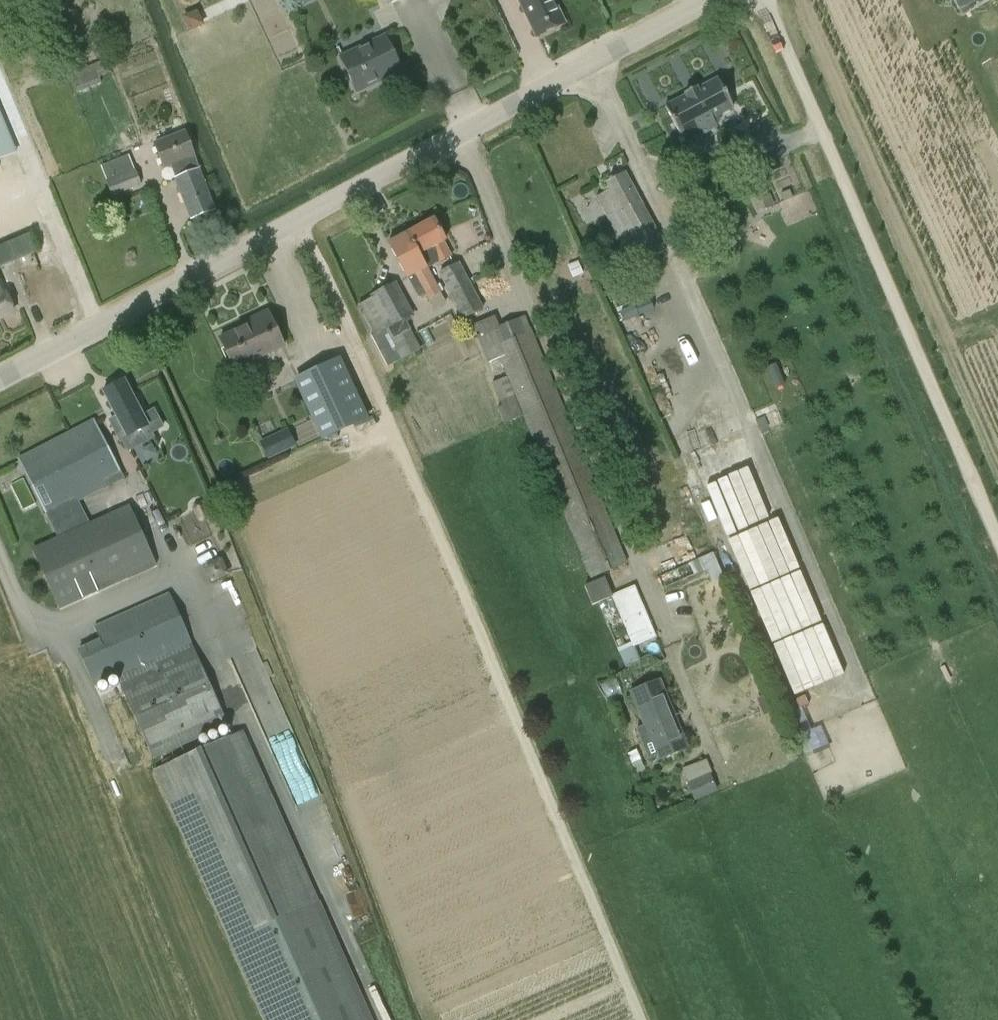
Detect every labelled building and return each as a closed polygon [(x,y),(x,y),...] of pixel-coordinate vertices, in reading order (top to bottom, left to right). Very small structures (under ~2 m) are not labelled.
[(537,37),(565,24),(554,0),(519,0),(537,37)] [(190,30),(201,24),(195,14),(185,19),(190,30)] [(386,37),(341,58),(357,92),(378,83),(376,79),(400,68),(386,37)] [(106,59),(70,73),(78,92),(101,83),(99,76),(111,72),(106,59)] [(665,106),(681,136),(682,135),(686,143),(717,127),(712,118),(733,107),(717,78),(697,89),(696,87),(684,94),(686,96),(665,106)] [(0,107),(0,161),(19,153),(0,107)] [(175,179),(191,219),(215,210),(185,133),(155,144),(164,168),(176,163),(181,177),(175,179)] [(142,186),(135,169),(129,154),(101,165),(105,181),(113,197),(142,186)] [(662,263),(658,255),(665,252),(657,238),(660,236),(626,172),(603,184),(607,192),(596,198),(634,268),(642,264),(646,271),(662,263)] [(771,207),(761,183),(748,189),(758,213),(771,207)] [(689,204),(680,187),(672,191),(681,208),(689,204)] [(781,194),(784,201),(792,197),(789,190),(781,194)] [(114,202),(106,203),(107,216),(115,216),(114,202)] [(408,279),(417,295),(420,297),(426,294),(429,299),(440,293),(436,286),(427,268),(451,255),(444,242),(446,241),(434,219),(404,235),(403,233),(400,232),(392,236),(391,239),(393,241),(389,243),(408,279)] [(1,267),(37,253),(29,233),(0,245),(0,266),(1,267)] [(568,265),(573,278),(582,274),(577,261),(568,265)] [(439,273),(463,320),(484,310),(460,263),(439,273)] [(14,312),(0,279),(0,318),(14,312)] [(371,298),(358,305),(374,335),(372,336),(388,368),(421,350),(405,319),(414,315),(396,282),(370,297),(371,298)] [(624,322),(654,309),(650,300),(620,312),(624,322)] [(268,313),(245,324),(247,329),(221,342),(234,371),(284,346),(268,313)] [(499,358),(507,377),(492,383),(501,405),(498,407),(505,423),(523,416),(590,579),(629,564),(531,328),(530,329),(525,316),(499,327),(495,316),(472,325),(487,363),(499,358)] [(340,359),(294,380),(322,440),(368,419),(340,359)] [(125,380),(103,392),(127,437),(121,440),(127,451),(153,437),(151,434),(163,427),(153,409),(143,415),(125,380)] [(253,397),(260,393),(257,386),(250,389),(253,397)] [(94,504),(111,495),(107,486),(123,478),(94,422),(20,461),(48,516),(89,495),(94,504)] [(289,430),(261,443),(267,457),(296,444),(289,430)] [(209,514),(204,504),(200,501),(194,504),(192,509),(197,520),(203,522),(209,519),(209,514)] [(129,504),(70,531),(32,549),(59,609),(98,592),(157,566),(129,504)] [(705,569),(710,582),(722,577),(711,551),(656,574),(662,587),(705,569)] [(221,557),(208,563),(215,577),(227,571),(221,557)] [(634,586),(613,595),(633,646),(655,637),(634,586)] [(169,593),(94,626),(101,641),(79,650),(95,687),(117,677),(154,759),(228,726),(169,593)] [(659,681),(632,693),(646,726),(638,729),(644,745),(650,759),(662,754),(664,757),(684,749),(670,718),(674,716),(659,681)] [(774,712),(766,694),(757,698),(765,716),(774,712)] [(242,731),(154,770),(265,1019),(371,1019),(242,731)] [(627,754),(631,764),(640,760),(635,750),(627,754)] [(717,791),(716,788),(710,774),(687,784),(694,800),(717,791)]
